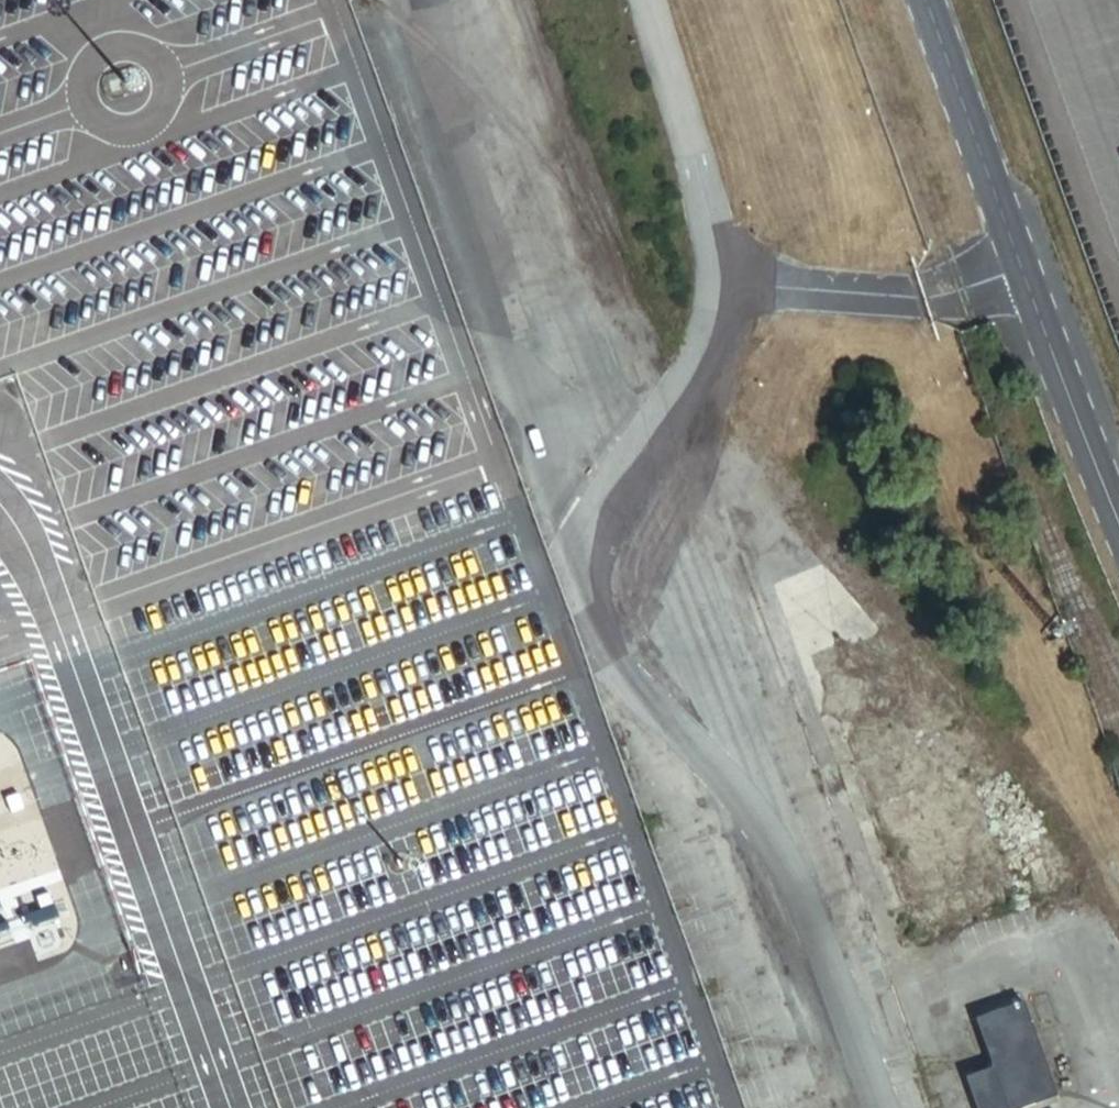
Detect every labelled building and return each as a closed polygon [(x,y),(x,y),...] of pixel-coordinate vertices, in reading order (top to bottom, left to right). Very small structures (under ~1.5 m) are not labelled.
[(976,1107),(1023,1107),(1055,1097),(1022,1003),(975,1019),(992,1068),(965,1078),(976,1107)]
